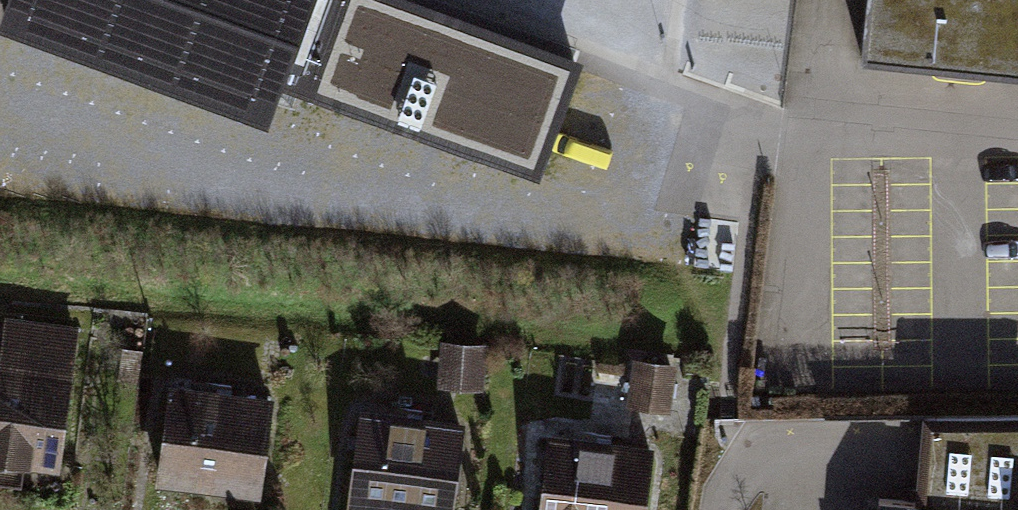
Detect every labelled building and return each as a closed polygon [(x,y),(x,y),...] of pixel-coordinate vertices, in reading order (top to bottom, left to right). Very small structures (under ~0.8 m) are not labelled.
[(4,27),(268,117),(276,91),(309,0),(14,0),(4,27)] [(415,0),(309,0),(276,91),(544,184),(587,62),(415,0)] [(866,53),(1006,66),(1009,34),(1012,0),(871,0),(866,53)] [(1009,34),(1006,66),(1017,68),(1017,0),(1012,0),(1009,34)] [(57,477),(78,323),(0,316),(0,320),(0,469),(57,477)] [(680,403),(680,353),(657,353),(658,403),(680,403)] [(275,398),(166,383),(155,486),(265,499),(275,398)] [(358,410),(346,509),(451,509),(464,422),(358,410)] [(927,418),(920,503),(1002,509),(1016,509),(1017,492),(1017,416),(927,418)] [(546,430),(535,509),(647,509),(654,447),(546,430)] [(920,503),(865,499),(864,509),(1002,509),(920,503)]
